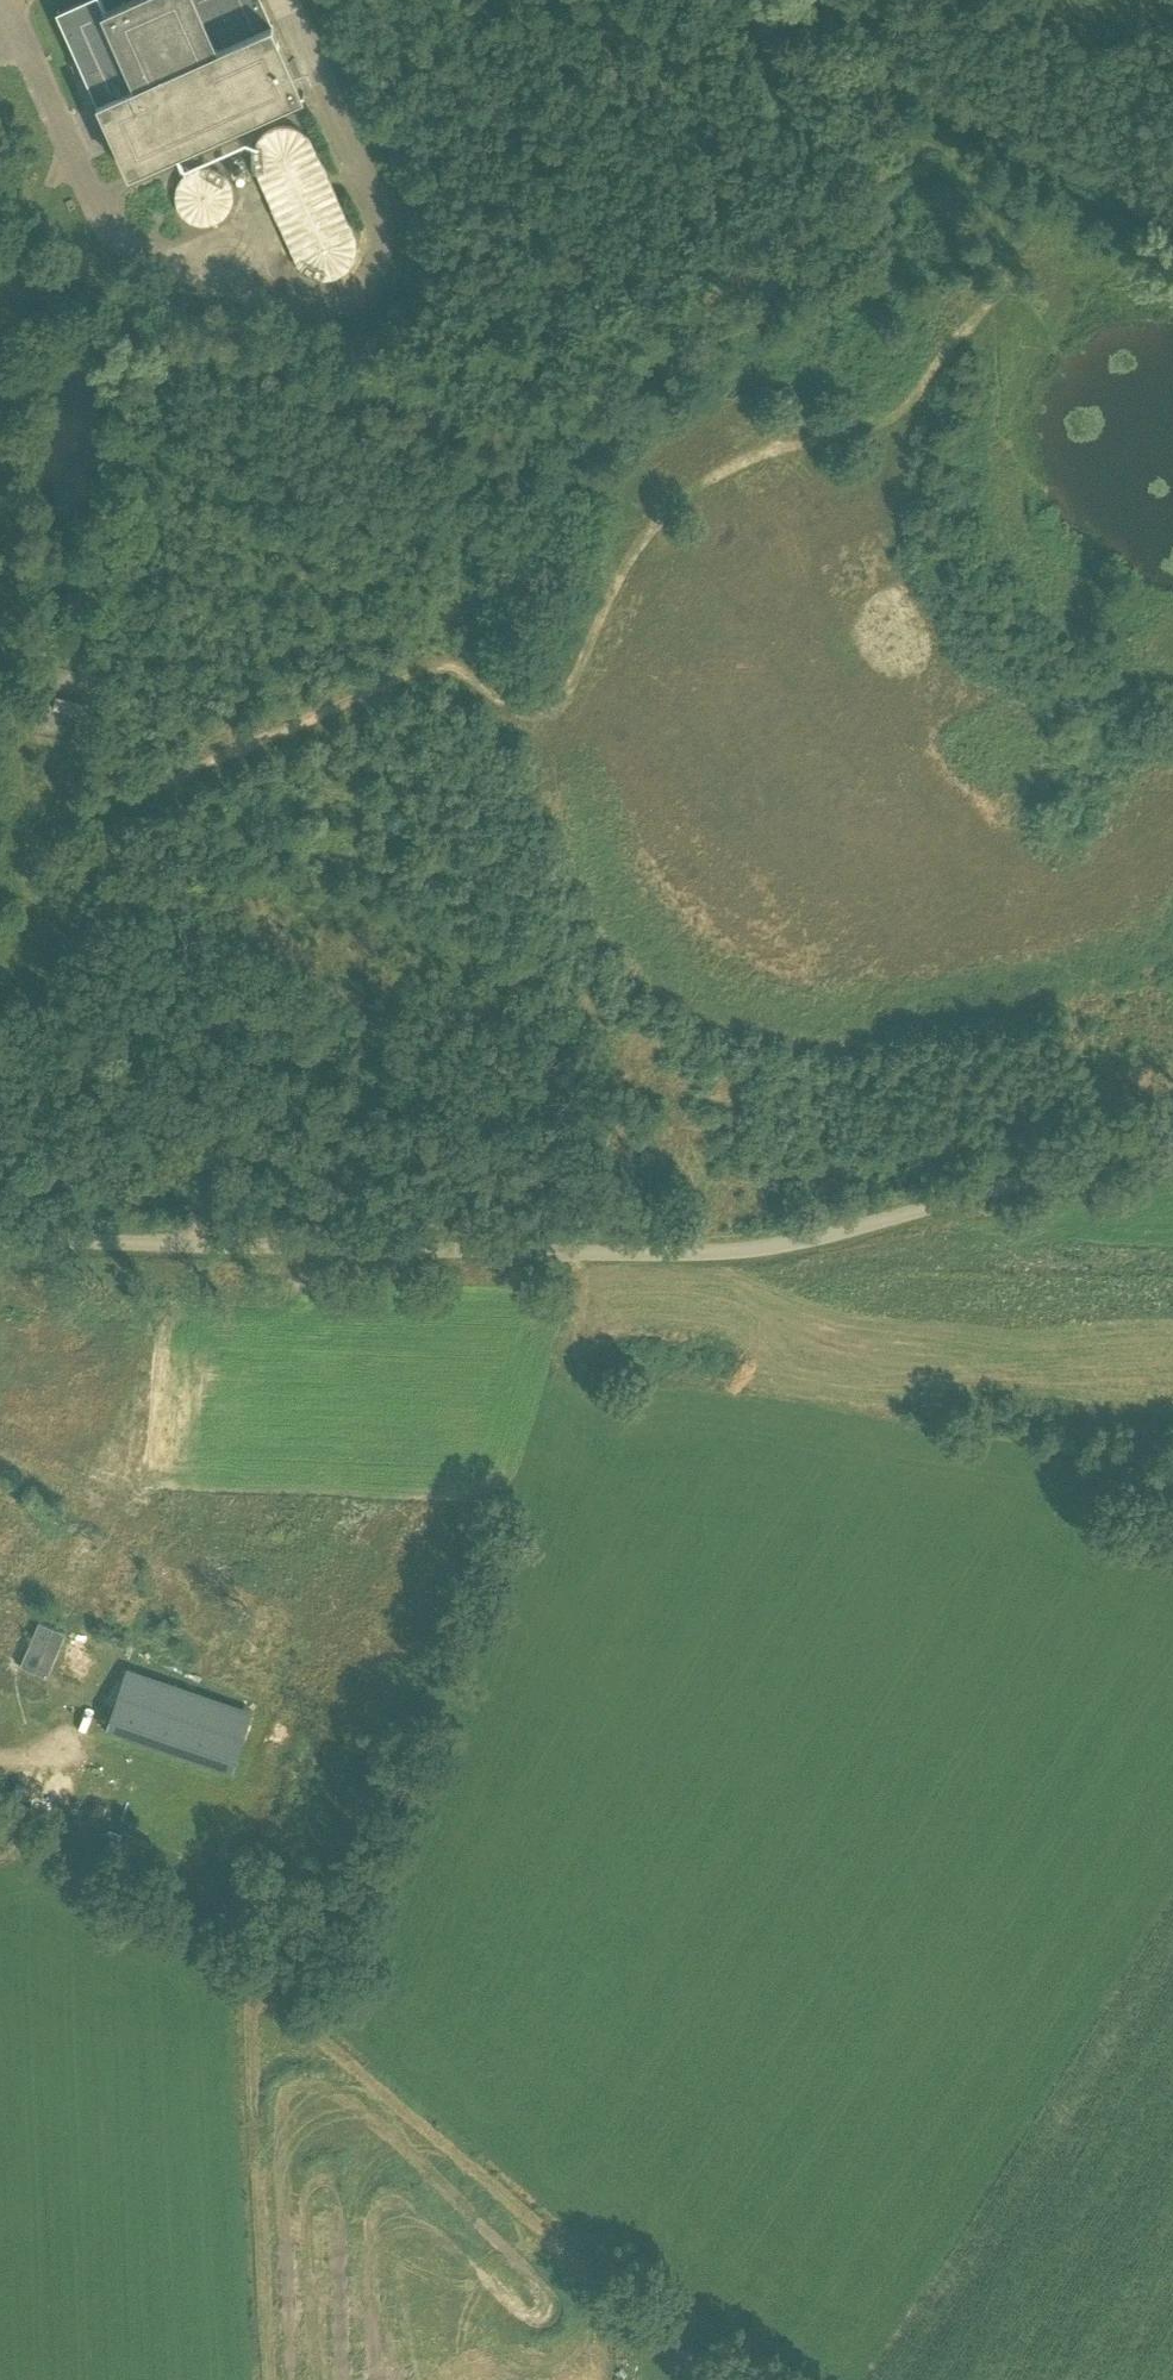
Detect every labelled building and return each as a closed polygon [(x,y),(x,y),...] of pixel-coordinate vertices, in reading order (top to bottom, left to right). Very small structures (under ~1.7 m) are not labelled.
[(263,0),(128,0),(106,10),(102,0),(81,0),(57,11),(129,174),(305,95),(263,0)] [(328,278),(335,277),(341,274),(347,270),(351,265),(355,258),(357,253),(358,247),(357,242),(356,236),(352,227),(314,143),(310,137),(305,132),(298,128),(287,125),(277,125),(272,126),(266,129),(260,135),(256,142),(254,148),(253,154),(253,163),(255,167),(263,185),(296,259),(299,265),(306,272),(312,275),(321,278),(328,278)] [(207,225),(214,224),(219,221),(225,217),(229,212),(232,207),(234,195),(233,189),(231,183),(227,177),(221,172),(215,169),(207,167),(201,167),(195,169),(188,172),(183,176),(179,182),(177,187),(175,193),(176,199),(176,204),(178,209),(181,214),(186,218),(191,222),(199,225),(207,225)] [(83,716),(85,703),(56,698),(54,711),(83,716)] [(247,1728),(138,1690),(128,1720),(237,1757),(247,1728)]
